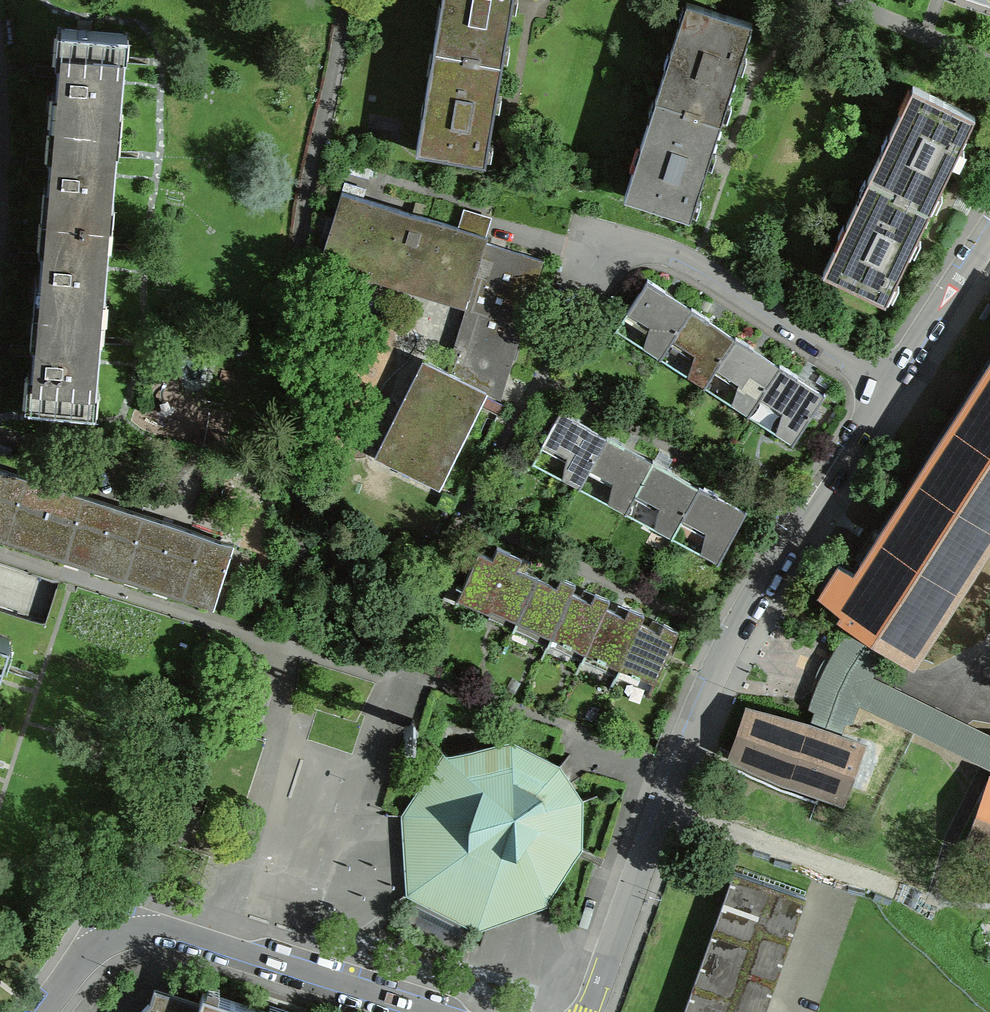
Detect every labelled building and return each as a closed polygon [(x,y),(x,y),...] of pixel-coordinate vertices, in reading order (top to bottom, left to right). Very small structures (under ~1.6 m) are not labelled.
[(433,49),(479,56),(478,58),(503,62),(506,42),(513,0),(441,0),(433,49)] [(656,98),(664,100),(699,111),(698,113),(721,121),(727,102),(752,22),(687,1),(686,4),(694,6),(686,29),(678,27),(670,52),(678,54),(671,77),(663,74),(656,98)] [(59,114),(58,123),(114,128),(116,109),(120,109),(125,55),(120,55),(122,34),(66,29),(63,62),(59,62),(57,92),(61,92),(59,114)] [(478,58),(479,56),(433,49),(416,151),(486,163),(490,140),(503,62),(478,58)] [(876,181),(909,197),(908,199),(930,209),(939,191),(975,116),(912,86),(911,88),(919,92),(908,114),(901,110),(889,134),(897,138),(887,159),(879,155),(868,177),(876,181)] [(664,100),(656,124),(648,121),(640,147),(648,149),(641,171),(633,169),(624,196),(690,217),(697,197),(721,121),(698,113),(699,111),(664,100)] [(112,148),(114,128),(58,123),(55,155),(51,155),(49,185),(52,185),(51,206),(50,216),(106,221),(107,202),(112,202),(117,148),(112,148)] [(824,270),(886,300),(892,287),(930,209),(908,199),(909,197),(876,181),(865,204),(858,200),(846,224),(853,227),(843,249),(836,245),(824,270)] [(323,253),(467,297),(464,307),(465,307),(465,306),(486,242),(488,236),(403,210),(342,191),(323,253)] [(42,301),(42,310),(98,315),(99,295),(104,295),(108,242),(104,241),(106,221),(50,216),(47,248),(43,248),(41,278),(44,278),(42,301)] [(496,374),(507,377),(514,356),(543,260),(486,242),(465,306),(466,307),(447,370),(428,361),(380,458),(439,487),(496,374)] [(667,299),(662,296),(665,290),(647,279),(627,310),(651,325),(644,347),(660,357),(672,339),(689,313),(667,299)] [(716,367),(733,342),(712,328),(706,324),(709,319),(692,308),(689,313),(672,339),(695,353),(688,375),(704,386),(716,367)] [(96,334),(98,315),(42,310),(39,342),(35,341),(32,371),(36,371),(34,396),(33,404),(89,409),(91,388),(95,388),(100,335),(96,334)] [(754,347),(736,336),(733,342),(716,367),(739,382),(732,403),(748,414),(749,414),(760,396),(777,370),(756,356),(750,353),(754,347)] [(855,634),(885,652),(915,671),(989,554),(989,364),(922,472),(853,575),(838,565),(817,599),(840,618),(837,622),(855,634)] [(798,376),(781,365),(777,370),(760,396),(783,410),(776,432),(792,443),(793,444),(825,394),(824,393),(820,398),(799,384),(794,381),(798,376)] [(590,468),(604,441),(582,428),(576,425),(579,419),(560,409),(543,442),(567,455),(562,477),(579,487),(590,468)] [(590,468),(613,480),(608,502),(625,511),(636,492),(651,466),(628,453),(622,450),(625,444),(607,435),(604,441),(590,468)] [(654,527),(672,537),(682,517),(697,490),(674,478),(669,475),(672,469),(654,460),(651,466),(636,492),(660,505),(654,527)] [(213,605),(233,541),(66,488),(69,478),(89,485),(93,471),(70,464),(63,461),(55,484),(0,466),(0,537),(213,605)] [(718,494),(700,485),(697,490),(682,517),(706,530),(701,552),(717,561),(717,562),(718,563),(747,510),(745,509),(742,515),(720,503),(715,500),(718,494)] [(490,613),(492,610),(517,621),(537,577),(516,567),(521,557),(504,549),(497,546),(492,557),(478,550),(456,600),(458,601),(459,599),(490,613)] [(554,574),(550,582),(537,577),(517,621),(532,628),(529,637),(531,638),(532,635),(548,643),(551,637),(571,592),(575,584),(558,576),(554,574)] [(572,592),(571,592),(551,637),(567,644),(564,650),(583,658),(585,652),(605,607),(609,599),(592,591),(588,589),(584,598),(572,592)] [(620,667),(640,622),(643,614),(626,607),(622,605),(619,613),(606,608),(605,607),(585,652),(601,659),(598,665),(617,673),(620,667)] [(661,622),(656,620),(653,628),(640,622),(620,667),(635,674),(632,680),(650,688),(649,690),(651,691),(678,630),(661,622)] [(989,772),(989,735),(873,677),(885,652),(855,634),(851,639),(845,636),(809,709),(815,713),(811,723),(842,734),(845,724),(853,725),(860,706),(989,772)] [(9,639),(0,636),(0,668),(9,639)] [(867,744),(842,734),(811,723),(746,705),(727,758),(845,808),(867,744)] [(426,725),(412,721),(408,735),(421,739),(426,725)] [(458,951),(471,925),(478,929),(480,921),(547,898),(557,882),(580,846),(581,799),(559,766),(512,742),(448,756),(409,814),(414,888),(407,892),(416,897),(410,910),(403,923),(458,951)] [(961,853),(989,863),(989,776),(961,853)] [(805,896),(734,871),(684,1011),(764,1011),(805,896)] [(216,994),(204,990),(200,1000),(154,986),(150,1000),(139,1011),(272,1011),(216,994)]
